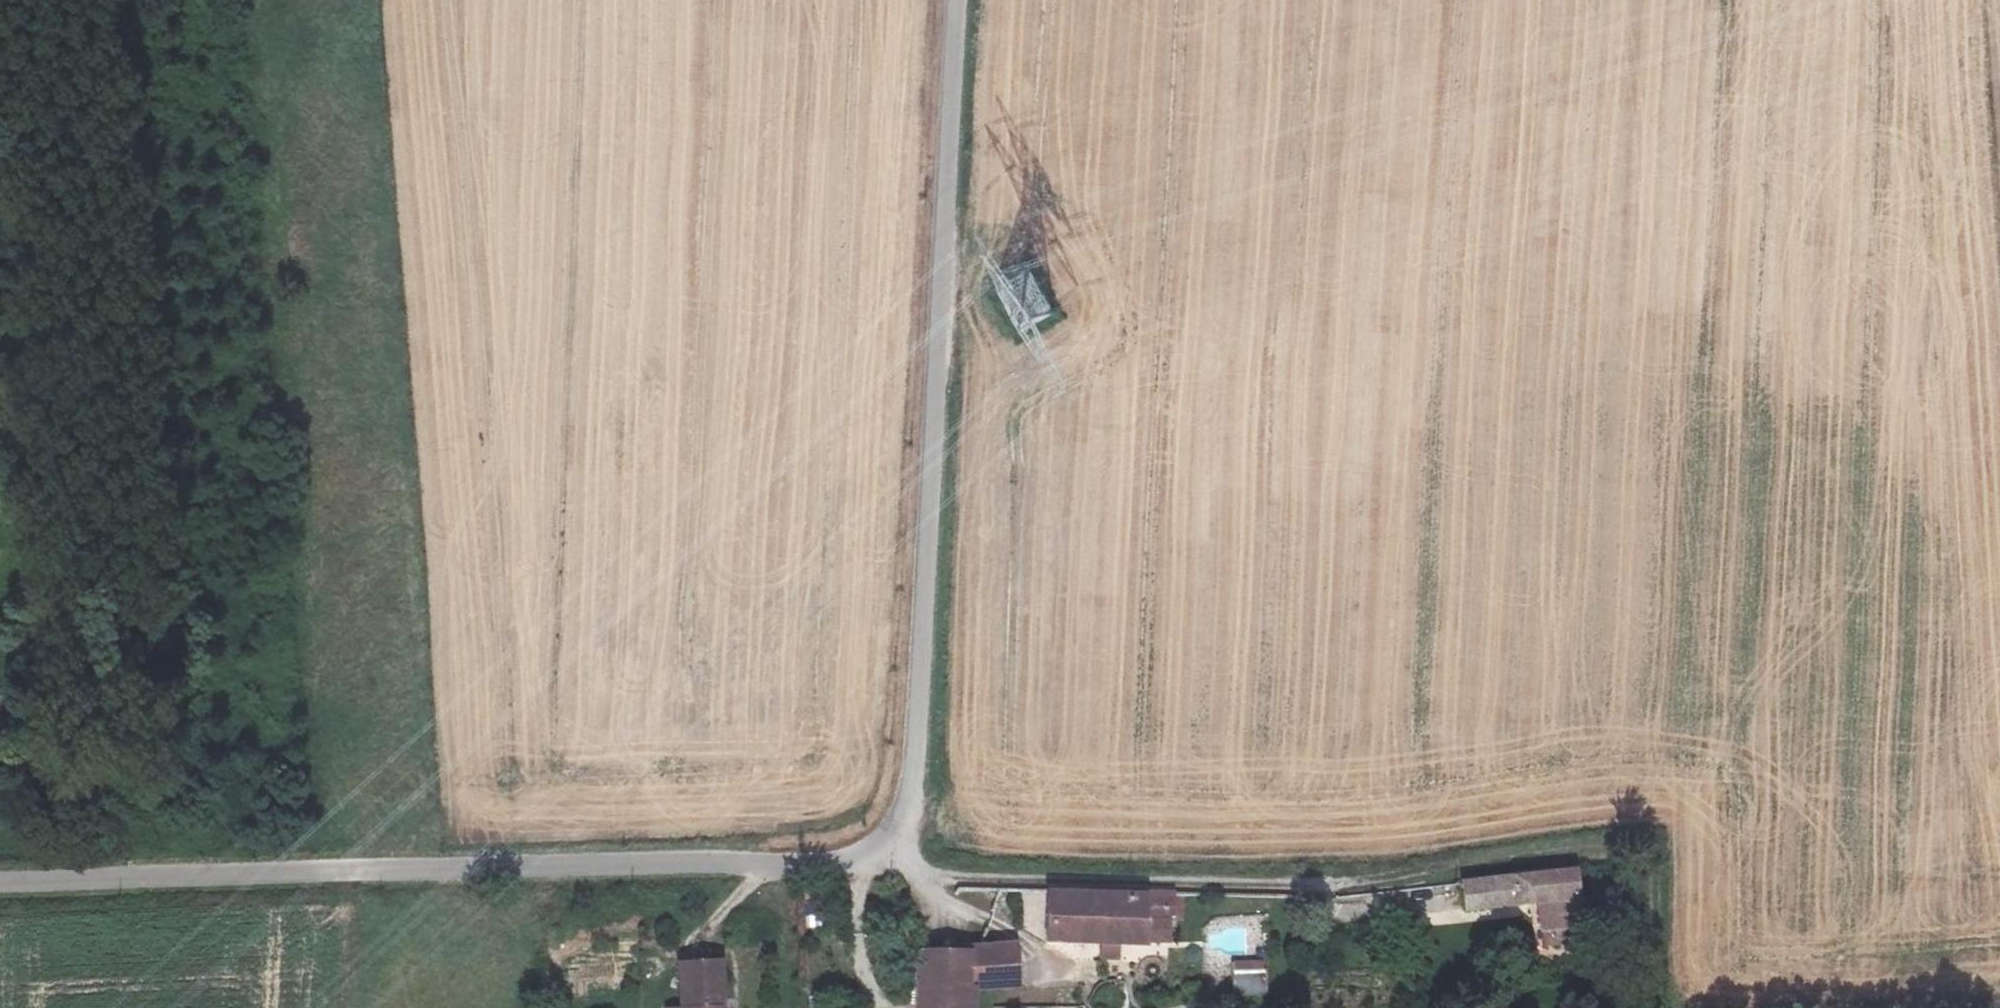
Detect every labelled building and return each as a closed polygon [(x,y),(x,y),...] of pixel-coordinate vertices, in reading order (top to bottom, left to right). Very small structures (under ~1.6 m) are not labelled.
[(1581,945),(1572,868),(1463,880),(1467,908),(1537,901),(1541,930),(1564,926),(1567,947),(1581,945)] [(1048,892),(1046,943),(1147,944),(1148,940),(1169,940),(1169,917),(1173,917),(1172,894),(1048,892)] [(963,949),(968,989),(1017,986),(1014,941),(963,947),(963,949)] [(968,989),(963,949),(940,952),(917,954),(922,1007),(970,1007),(968,989)] [(1267,995),(1266,959),(1232,961),(1234,997),(1267,995)] [(682,964),(682,1007),(721,1007),(720,999),(724,999),(723,964),(682,964)]
